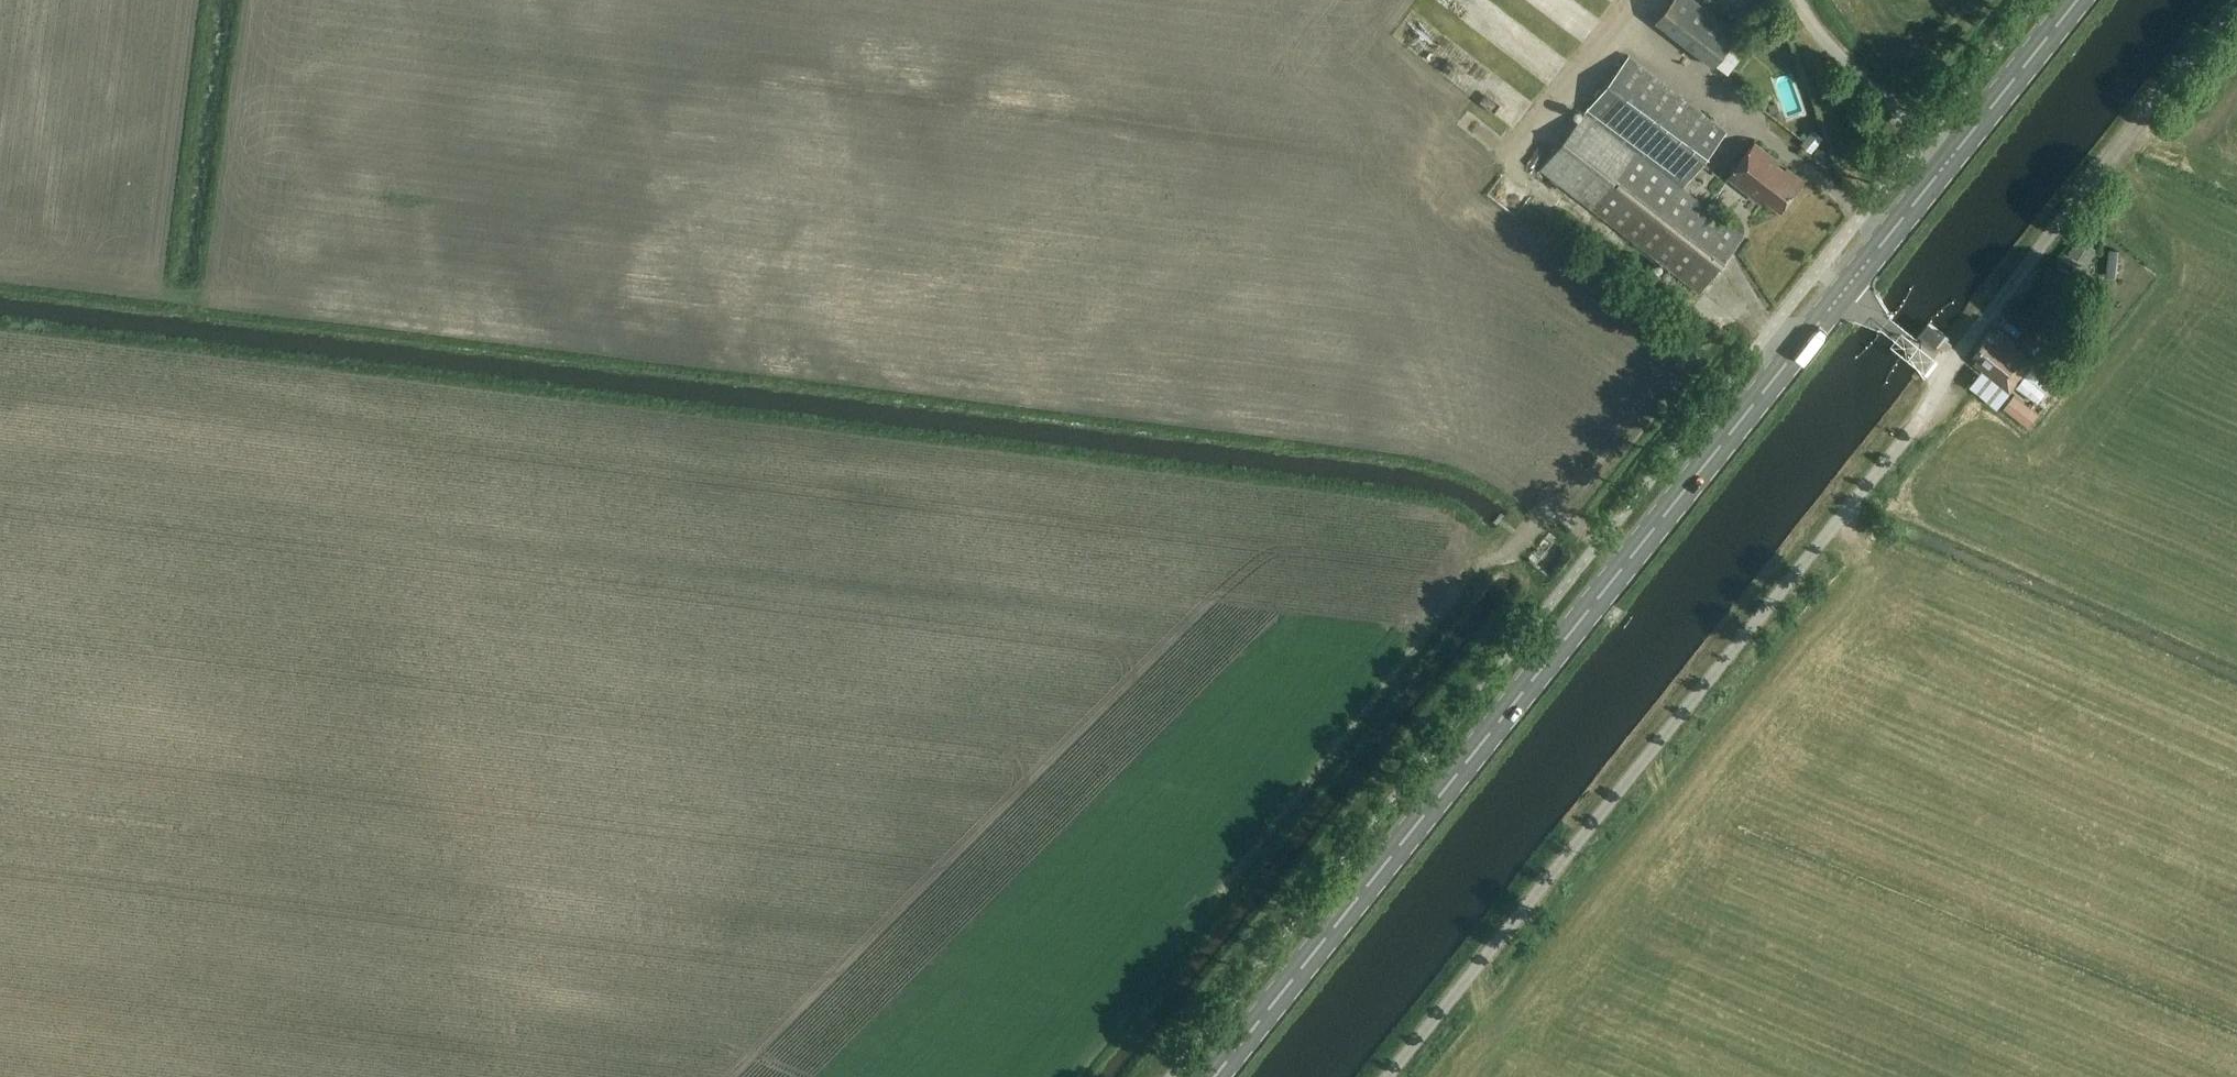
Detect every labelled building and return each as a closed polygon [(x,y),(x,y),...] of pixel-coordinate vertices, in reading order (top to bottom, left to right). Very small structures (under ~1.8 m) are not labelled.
[(1713,66),(1738,34),(1694,0),(1671,0),(1654,21),(1713,66)] [(1628,55),(1539,169),(1700,293),(1744,235),(1683,188),(1726,131),(1628,55)] [(1778,209),(1801,180),(1754,142),(1727,175),(1760,202),(1764,198),(1778,209)] [(1919,338),(1933,351),(1940,343),(1943,340),(1942,340),(1928,328),(1927,327),(1918,337),(1919,338)] [(2036,362),(2001,333),(1994,340),(1990,338),(1977,354),(1982,358),(1977,363),(2011,391),(2036,362)] [(2006,406),(2030,426),(2040,414),(2016,394),(2006,406)]
